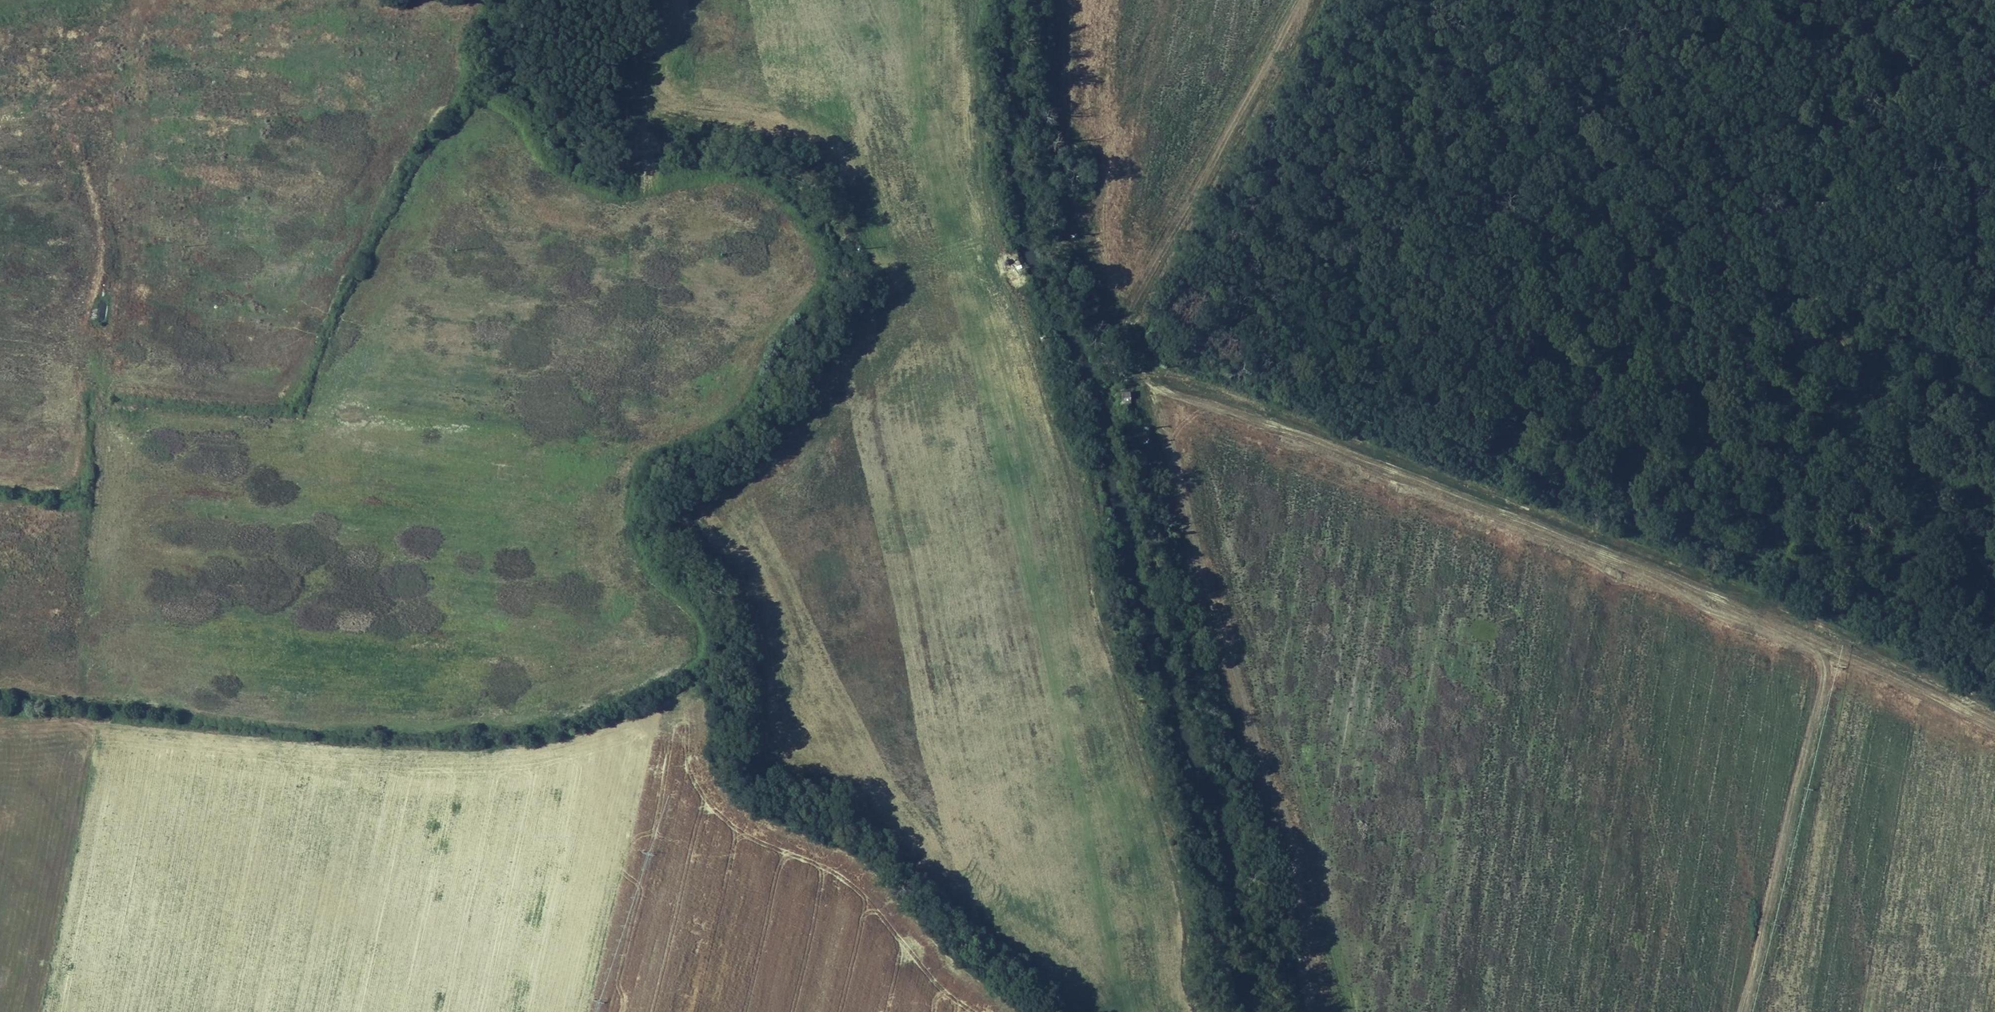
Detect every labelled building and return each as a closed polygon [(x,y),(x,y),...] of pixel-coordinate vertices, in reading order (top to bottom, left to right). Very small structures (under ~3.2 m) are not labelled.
[(1122,405),(1131,404),(1130,392),(1120,393),(1122,405)]
